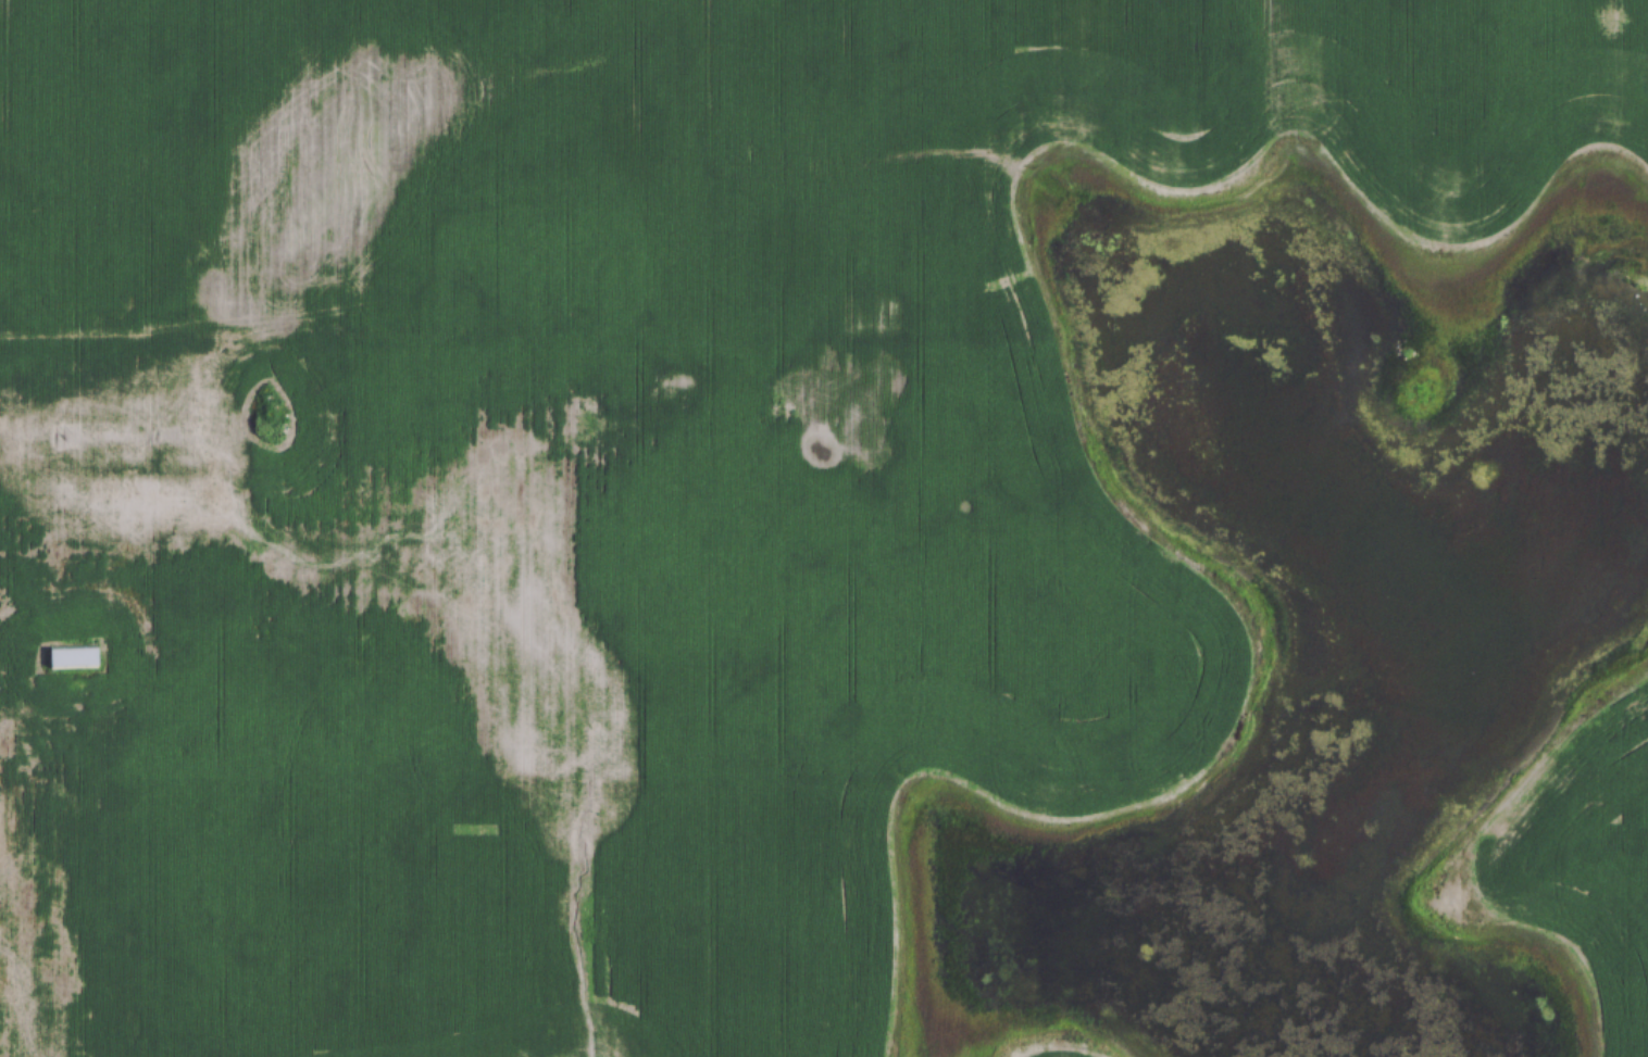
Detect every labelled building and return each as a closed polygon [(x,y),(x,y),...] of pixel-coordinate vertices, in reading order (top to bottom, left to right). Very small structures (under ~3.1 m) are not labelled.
[(47,647),(47,669),(95,669),(95,647),(47,647)]
